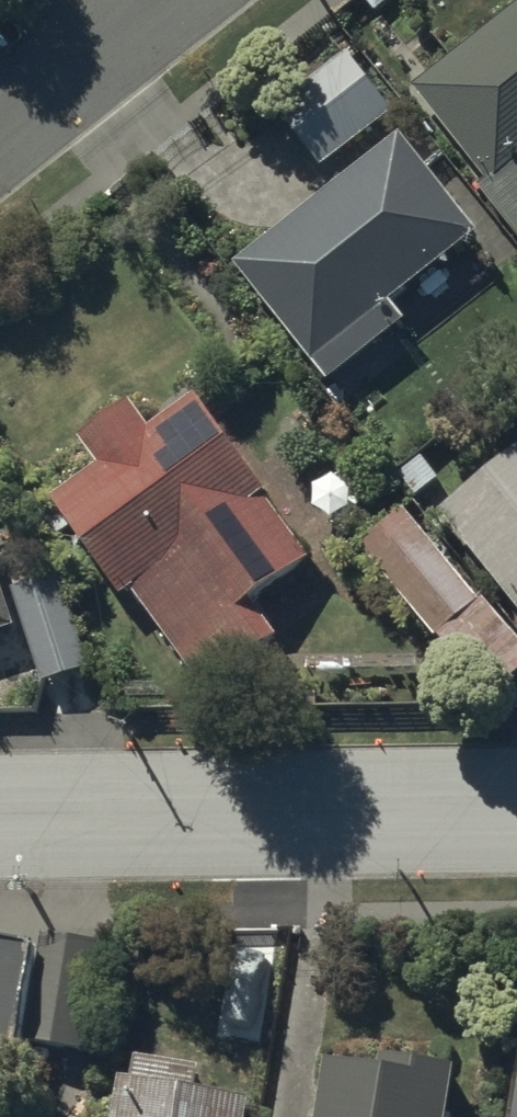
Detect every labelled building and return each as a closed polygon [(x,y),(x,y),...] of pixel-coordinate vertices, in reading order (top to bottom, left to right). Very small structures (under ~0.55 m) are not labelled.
[(489,197),(516,176),(516,17),(412,97),(489,197)] [(324,171),(392,118),(349,62),(280,115),(324,171)] [(477,244),(402,148),(241,275),(332,390),(405,332),(389,313),(477,244)] [(489,197),(516,234),(516,176),(489,197)] [(309,567),(197,407),(152,439),(133,412),(84,446),(105,476),(59,508),(125,602),(138,593),(204,687),(269,643),(246,611),(309,567)] [(451,522),(516,604),(516,469),(451,522)] [(409,515),(364,553),(475,687),(516,652),(516,640),(480,595),(477,598),(409,515)] [(0,600),(0,637),(11,633),(0,600)] [(36,952),(0,946),(0,1060),(18,1063),(36,952)] [(397,1069),(393,1089),(341,1080),(334,1116),(451,1116),(458,1080),(397,1069)] [(134,1070),(126,1116),(246,1116),(196,1108),(200,1081),(134,1070)]
